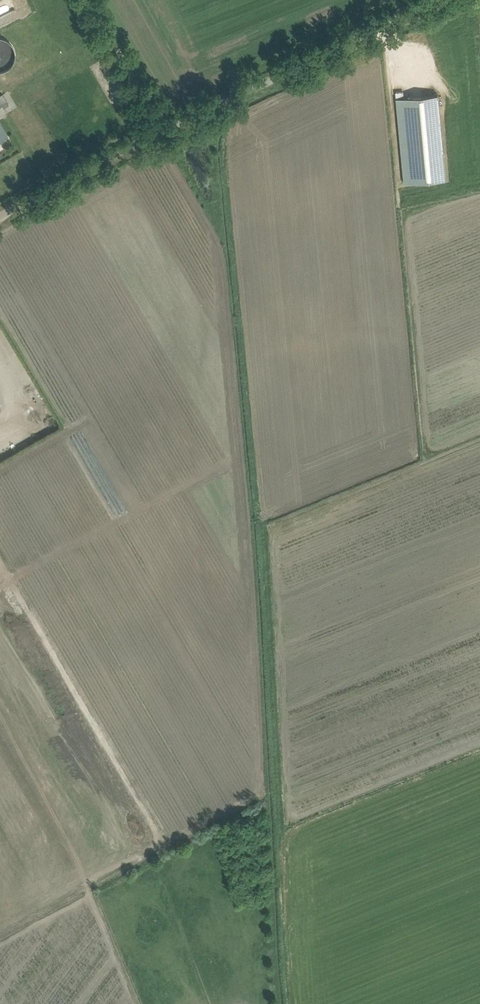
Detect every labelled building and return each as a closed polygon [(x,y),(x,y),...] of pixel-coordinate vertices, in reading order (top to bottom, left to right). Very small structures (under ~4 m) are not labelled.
[(11,69),(13,40),(0,39),(0,69),(11,69)] [(446,179),(438,95),(396,99),(404,183),(446,179)]
